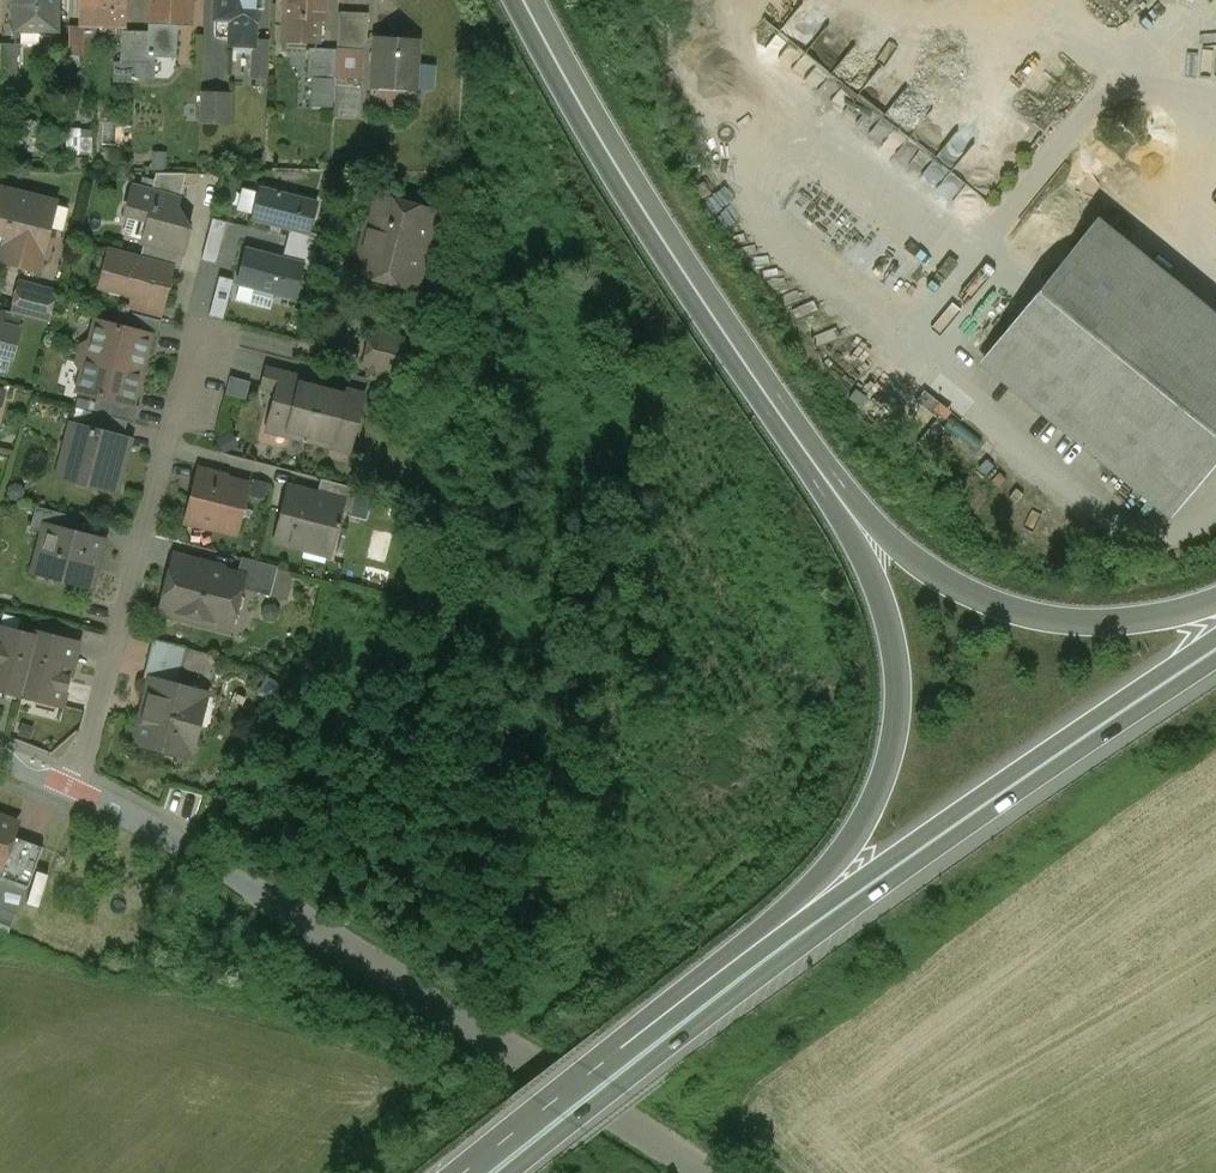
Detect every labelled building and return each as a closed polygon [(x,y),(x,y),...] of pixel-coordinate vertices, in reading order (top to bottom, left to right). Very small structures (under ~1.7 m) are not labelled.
[(15,31),(57,31),(58,0),(15,0),(15,31)] [(81,9),(81,26),(100,27),(100,25),(125,25),(126,10),(126,0),(81,0),(81,9)] [(148,22),(149,22),(178,24),(190,24),(191,0),(149,0),(148,22)] [(214,20),(230,21),(229,46),(254,47),(255,47),(255,41),(256,22),(257,22),(257,10),(264,10),(264,0),(215,0),(214,20)] [(285,19),(293,19),(292,41),(317,42),(318,20),(326,21),(327,0),(286,0),(285,19)] [(369,13),(339,12),(337,47),(367,49),(369,13)] [(149,22),(149,32),(136,31),(135,78),(150,78),(150,56),(176,58),(178,24),(149,22)] [(136,31),(122,31),(121,62),(116,62),(116,80),(135,81),(135,78),(136,31)] [(418,40),(377,37),(373,88),(415,90),(418,40)] [(270,41),(255,41),(255,47),(254,47),(253,76),(269,77),(270,41)] [(18,44),(1,44),(0,72),(0,76),(17,77),(18,44)] [(337,49),(310,48),(308,78),(335,79),(337,49)] [(230,95),(201,94),(200,122),(228,123),(230,95)] [(187,173),(157,173),(152,191),(179,198),(178,200),(180,201),(187,173)] [(152,191),(134,187),(126,215),(149,221),(143,243),(144,243),(141,256),(173,265),(172,267),(182,269),(186,251),(184,250),(190,230),(176,207),(178,200),(179,198),(152,191)] [(318,203),(261,188),(253,220),(290,230),(309,235),(318,203)] [(0,189),(0,234),(7,236),(1,258),(19,263),(18,266),(38,271),(55,203),(0,189)] [(435,212),(376,197),(356,273),(415,288),(435,212)] [(227,223),(213,220),(202,260),(216,263),(227,223)] [(1097,220),(985,359),(1171,507),(1215,453),(1215,318),(1097,220)] [(290,230),(288,240),(307,244),(309,235),(290,230)] [(307,244),(288,240),(283,258),(304,263),(308,250),(309,244),(307,244)] [(141,256),(110,248),(103,275),(126,281),(124,291),(133,293),(128,311),(161,320),(165,304),(163,303),(172,267),(173,265),(141,256)] [(283,258),(247,249),(237,285),(255,290),(253,294),(273,299),(275,295),(295,300),(302,268),(304,263),(283,258)] [(317,272),(321,253),(308,250),(304,263),(302,268),(317,272)] [(234,281),(220,277),(210,316),(224,319),(234,281)] [(58,291),(20,282),(12,313),(49,323),(58,291)] [(128,311),(120,309),(116,326),(151,335),(157,337),(161,320),(128,311)] [(116,326),(96,320),(91,340),(81,345),(79,354),(134,368),(138,355),(146,357),(151,335),(116,326)] [(12,358),(19,330),(0,325),(0,355),(12,358)] [(415,344),(372,332),(364,364),(407,375),(415,344)] [(134,368),(79,354),(77,362),(82,372),(77,391),(97,396),(133,406),(133,405),(139,383),(131,381),(134,368)] [(298,376),(267,368),(262,387),(276,391),(293,395),(298,378),(298,376)] [(323,384),(298,378),(293,395),(276,391),(268,422),(288,427),(286,434),(308,440),(323,384)] [(404,388),(373,380),(368,401),(398,409),(404,388)] [(365,395),(323,384),(308,440),(331,446),(333,438),(352,443),(365,395)] [(133,406),(97,396),(93,412),(127,421),(135,423),(139,406),(133,405),(133,406)] [(93,412),(86,410),(81,426),(123,437),(127,421),(93,412)] [(81,426),(72,424),(63,458),(84,464),(80,482),(117,492),(122,471),(115,469),(123,437),(81,426)] [(229,473),(200,465),(196,482),(225,489),(228,480),(229,473)] [(357,488),(321,478),(317,494),(343,501),(341,510),(351,513),(357,488)] [(248,485),(228,480),(225,489),(196,482),(186,521),(217,529),(222,508),(241,513),(248,485)] [(317,494),(289,488),(276,540),(329,554),(341,510),(343,501),(317,494)] [(78,517),(36,507),(31,528),(43,531),(45,524),(74,531),(78,517)] [(74,531),(45,524),(43,531),(37,553),(53,557),(48,577),(92,588),(105,540),(74,531)] [(214,565),(175,555),(160,611),(177,616),(181,612),(230,625),(234,610),(241,608),(243,599),(238,594),(240,588),(242,577),(237,576),(216,570),(214,565)] [(278,566),(241,557),(237,576),(242,577),(240,588),(270,596),(278,566)] [(0,627),(0,690),(22,696),(38,632),(32,631),(31,635),(0,627)] [(78,642),(38,632),(22,696),(33,699),(33,698),(62,705),(78,642)] [(186,648),(153,639),(143,679),(151,681),(151,679),(176,686),(186,648)] [(176,686),(151,679),(151,681),(135,742),(189,756),(206,693),(176,686)] [(0,816),(0,870),(12,836),(17,822),(0,816)] [(12,836),(0,870),(0,877),(28,888),(43,847),(12,836)] [(0,906),(0,931),(8,933),(12,921),(3,918),(7,909),(0,906)]
